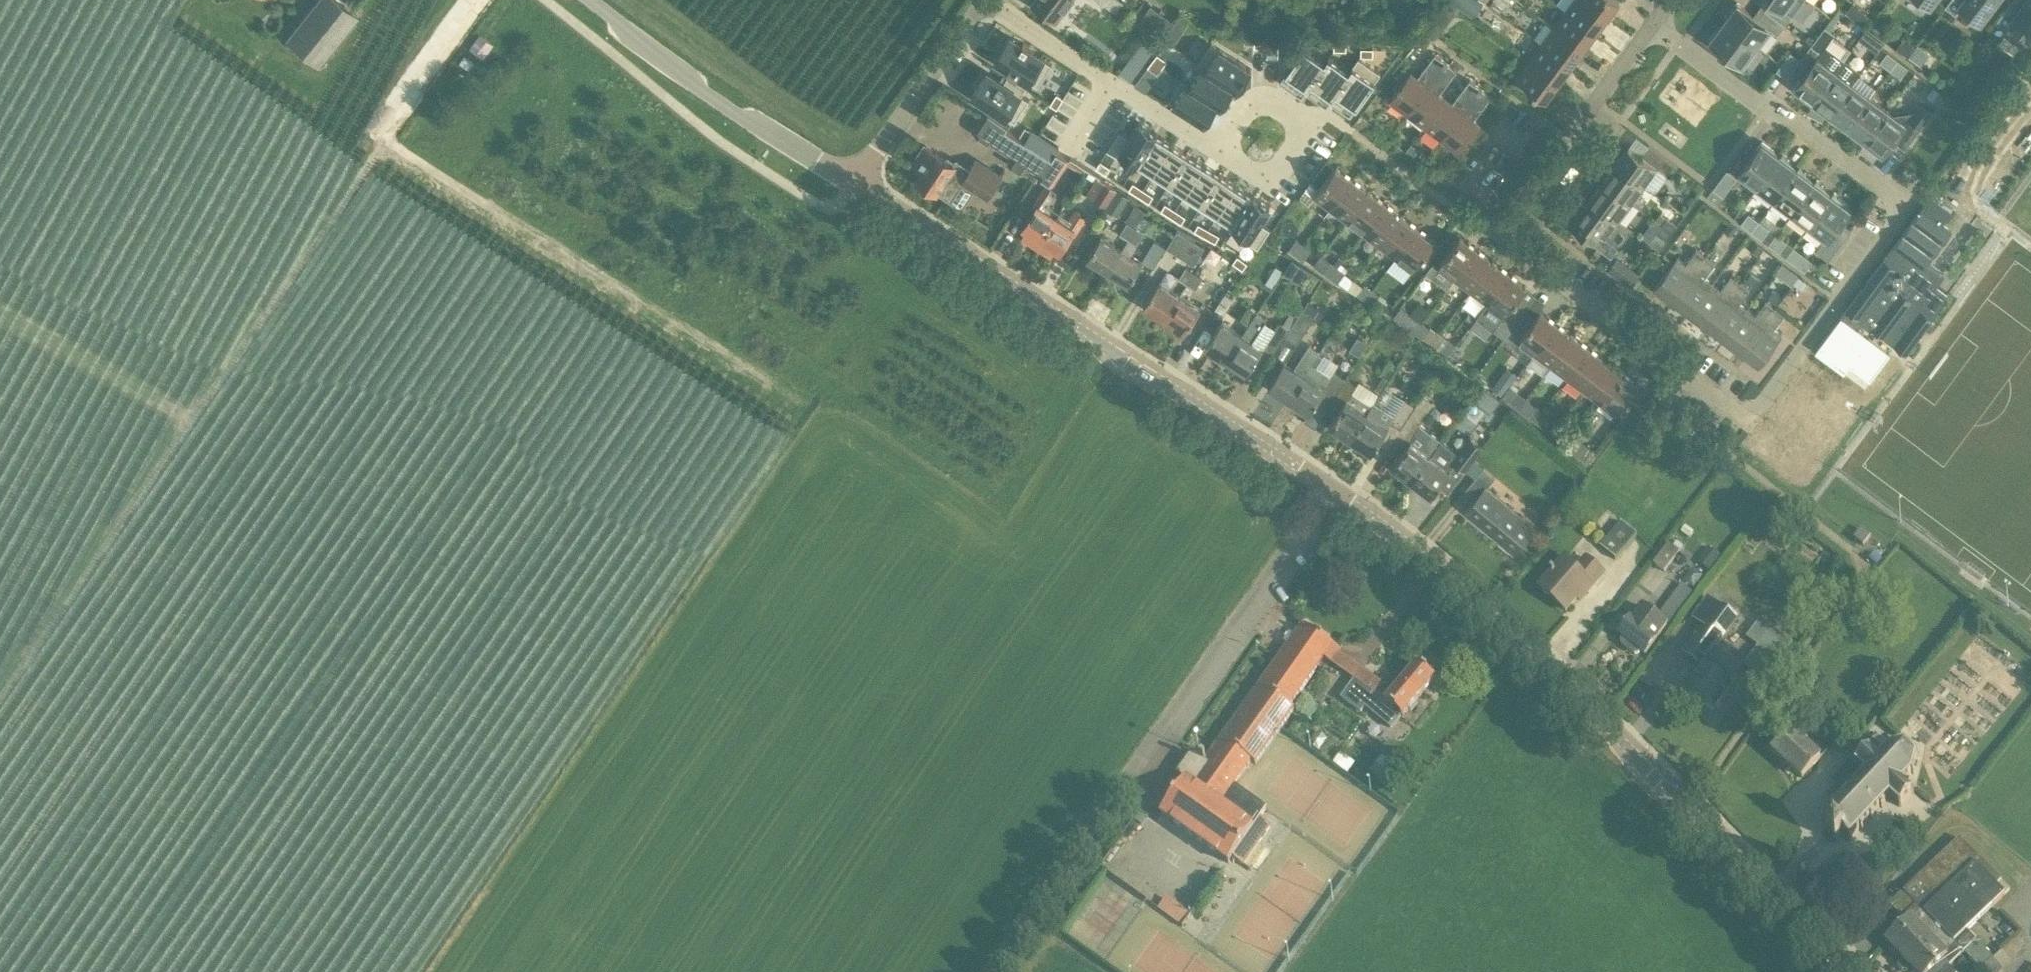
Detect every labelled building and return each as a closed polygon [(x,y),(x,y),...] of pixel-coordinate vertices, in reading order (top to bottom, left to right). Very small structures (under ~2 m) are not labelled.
[(356,15),(337,0),(318,0),(287,38),(318,63),(356,15)] [(1071,0),(1035,0),(1032,4),(1055,21),(1071,0)] [(1119,0),(1098,0),(1115,13),(1123,3),(1119,0)] [(1123,3),(1123,2),(1132,8),(1138,0),(1119,0),(1123,3)] [(1448,0),(1433,20),(1445,29),(1459,9),(1448,0)] [(1489,5),(1499,13),(1509,0),(1493,0),(1489,5)] [(1581,0),(1574,0),(1564,12),(1593,34),(1605,18),(1581,0)] [(1605,18),(1618,1),(1616,0),(1581,0),(1605,18)] [(1771,1),(1764,10),(1785,25),(1792,15),(1783,9),(1790,0),(1769,0),(1771,1)] [(1945,6),(1945,7),(1941,13),(1949,20),(1954,13),(1955,14),(1959,8),(1979,22),(1980,21),(1981,22),(1992,7),(1991,6),(1996,0),(1950,0),(1945,6)] [(2002,14),(1995,23),(2005,30),(2002,34),(2022,48),(2030,38),(2030,0),(2012,0),(2002,14)] [(1785,25),(1764,10),(1758,20),(1737,4),(1723,22),(1756,46),(1768,29),(1777,35),(1785,25)] [(1142,20),(1164,36),(1173,24),(1151,8),(1142,20)] [(1593,34),(1564,12),(1552,29),(1581,50),(1593,34)] [(1756,46),(1723,22),(1710,40),(1742,64),(1756,46)] [(1820,53),(1834,34),(1824,27),(1810,46),(1820,53)] [(1581,50),(1552,29),(1540,45),(1570,66),(1581,50)] [(1869,47),(1877,37),(1866,29),(1859,39),(1869,47)] [(469,48),(483,59),(493,45),(479,35),(469,48)] [(1422,37),(1417,43),(1424,48),(1428,42),(1430,40),(1423,35),(1422,37)] [(1009,36),(995,58),(1012,69),(1008,76),(1025,87),(1027,85),(1030,80),(1038,86),(1052,64),(1027,47),(1029,44),(1024,41),(1022,44),(1009,36)] [(1820,53),(1795,87),(1813,100),(1835,71),(1844,59),(1851,50),(1833,36),(1820,54),(1820,53)] [(1904,37),(1896,48),(1907,56),(1915,45),(1904,37)] [(1255,39),(1255,47),(1267,47),(1267,39),(1255,39)] [(1267,39),(1267,47),(1279,48),(1279,40),(1267,39)] [(1334,42),(1334,50),(1346,50),(1346,42),(1334,42)] [(1198,63),(1202,66),(1202,65),(1234,86),(1234,87),(1238,89),(1238,88),(1251,69),(1211,43),(1198,63)] [(1917,44),(1909,56),(1920,65),(1929,52),(1917,44)] [(1540,45),(1528,61),(1558,82),(1570,66),(1540,45)] [(1305,46),(1280,81),(1302,97),(1306,91),(1305,91),(1326,61),(1325,60),(1305,46)] [(1362,46),(1362,54),(1374,55),(1374,47),(1362,46)] [(1786,78),(1800,59),(1790,51),(1776,70),(1786,78)] [(1890,70),(1897,60),(1887,52),(1879,62),(1890,70)] [(1157,53),(1153,60),(1162,67),(1167,60),(1157,53)] [(1408,114),(1446,63),(1434,54),(1416,79),(1410,74),(1390,101),(1408,114)] [(1326,61),(1305,91),(1306,91),(1326,106),(1330,101),(1329,100),(1350,70),(1349,70),(1329,55),(1325,60),(1326,61)] [(1356,61),(1376,76),(1381,70),(1361,55),(1356,61)] [(1813,100),(1811,103),(1828,111),(1830,113),(1852,84),(1861,72),(1844,59),(1835,71),(1813,100)] [(1139,68),(1129,60),(1120,73),(1130,80),(1139,68)] [(1153,60),(1148,66),(1158,73),(1162,67),(1153,60)] [(1897,60),(1890,70),(1900,78),(1908,68),(1897,60)] [(1515,79),(1516,80),(1513,84),(1523,92),(1526,88),(1544,101),(1558,82),(1528,61),(1515,79)] [(1457,71),(1446,63),(1408,114),(1425,127),(1445,99),(1439,95),(1457,71)] [(1190,83),(1190,84),(1218,102),(1217,103),(1221,106),(1222,105),(1234,87),(1234,86),(1202,65),(1202,66),(1190,83)] [(1350,70),(1329,100),(1330,101),(1351,115),(1376,80),(1353,65),(1349,70),(1350,70)] [(986,71),(972,93),(1015,121),(1029,99),(1021,94),(1025,87),(1008,76),(1003,82),(986,71)] [(1182,79),(1169,99),(1205,122),(1217,104),(1217,103),(1218,102),(1190,84),(1190,83),(1182,78),(1182,79)] [(1451,104),(1445,99),(1425,127),(1442,139),(1480,88),(1469,80),(1451,104)] [(1869,97),(1852,84),(1830,113),(1828,116),(1845,124),(1847,126),(1869,97)] [(1480,88),(1442,139),(1460,153),(1480,126),(1473,121),(1491,96),(1480,88)] [(1057,93),(1050,103),(1057,108),(1064,98),(1057,93)] [(1869,97),(1847,126),(1845,129),(1862,137),(1865,139),(1887,110),(1869,97)] [(972,131),(1041,175),(1052,158),(1006,128),(1008,125),(985,110),(972,131)] [(1887,110),(1865,139),(1863,142),(1880,150),(1879,150),(1883,153),(1883,152),(1886,153),(1892,141),(1905,123),(1887,110)] [(1120,130),(1107,150),(1134,167),(1135,167),(1138,162),(1157,133),(1151,129),(1139,122),(1130,137),(1120,130)] [(1157,133),(1138,162),(1154,172),(1173,143),(1157,133)] [(1173,143),(1154,172),(1159,175),(1170,183),(1189,154),(1173,143)] [(1758,186),(1780,157),(1762,143),(1740,173),(1758,186)] [(1654,193),(1667,175),(1670,177),(1678,167),(1649,145),(1641,155),(1628,146),(1615,163),(1645,185),(1645,186),(1654,193)] [(987,199),(1001,176),(986,166),(985,169),(974,162),(969,169),(956,160),(953,165),(925,147),(917,159),(916,158),(911,167),(921,174),(916,181),(935,193),(936,192),(951,202),(952,200),(947,197),(957,182),(972,192),(973,190),(987,199)] [(1041,175),(1040,178),(1052,185),(1067,161),(1056,153),(1052,158),(1041,175)] [(1189,154),(1170,183),(1185,192),(1186,193),(1205,164),(1189,154)] [(1782,154),(1780,157),(1758,186),(1775,199),(1797,170),(1794,168),(1782,154)] [(1099,161),(1095,168),(1105,175),(1110,168),(1099,161)] [(1336,168),(1335,169),(1326,163),(1306,190),(1331,209),(1352,180),(1336,168)] [(1615,163),(1603,180),(1632,202),(1645,186),(1645,185),(1615,163)] [(1185,192),(1182,196),(1184,197),(1200,207),(1221,175),(1205,164),(1186,193),(1185,192)] [(1799,167),(1797,170),(1775,199),(1792,212),(1814,183),(1812,181),(1799,167)] [(1727,170),(1712,189),(1707,197),(1717,204),(1737,177),(1727,170)] [(1117,188),(1097,175),(1086,194),(1105,207),(1117,188)] [(1221,175),(1200,207),(1216,218),(1219,214),(1237,185),(1221,175)] [(1369,192),(1352,180),(1331,209),(1347,221),(1369,192)] [(1603,180),(1590,198),(1620,219),(1632,202),(1603,180)] [(1816,180),(1814,183),(1792,212),(1809,225),(1832,196),(1829,194),(1816,180)] [(1133,183),(1128,190),(1138,196),(1143,189),(1133,183)] [(1036,247),(1058,212),(1048,205),(1056,192),(1046,185),(1034,203),(1037,204),(1022,228),(1027,231),(1023,237),(1023,240),(1036,247)] [(1237,185),(1219,214),(1233,224),(1235,224),(1253,196),(1237,185)] [(1143,189),(1138,196),(1148,203),(1153,196),(1143,189)] [(1128,198),(1117,190),(1105,209),(1116,216),(1128,198)] [(1385,204),(1369,192),(1347,221),(1363,233),(1385,204)] [(1832,196),(1809,225),(1827,238),(1817,251),(1829,259),(1851,230),(1840,222),(1840,221),(1841,222),(1851,213),(1849,210),(1849,209),(1846,207),(1834,193),(1832,196)] [(1233,224),(1230,229),(1231,230),(1258,247),(1270,228),(1260,221),(1270,206),(1253,196),(1235,224),(1233,224)] [(1847,309),(1840,318),(1857,331),(1858,330),(1863,323),(1883,337),(1904,354),(1906,355),(1916,341),(1924,330),(1938,312),(1949,297),(1928,282),(1933,276),(1924,269),(1952,231),(1942,224),(1951,212),(1930,196),(1904,232),(1847,309)] [(1576,217),(1577,217),(1570,227),(1581,236),(1611,258),(1619,247),(1615,245),(1628,227),(1619,220),(1620,219),(1590,198),(1584,206),(1580,203),(1573,213),(1577,216),(1576,217)] [(1165,202),(1161,209),(1171,216),(1176,209),(1165,202)] [(1125,220),(1135,226),(1145,210),(1134,204),(1125,220)] [(1385,204),(1363,233),(1379,245),(1401,216),(1385,204)] [(1157,213),(1148,208),(1136,228),(1128,239),(1137,245),(1157,213)] [(1176,209),(1171,216),(1181,222),(1186,215),(1176,209)] [(1070,220),(1058,212),(1036,247),(1048,256),(1051,255),(1055,249),(1059,252),(1074,228),(1077,230),(1085,218),(1075,211),(1070,220)] [(1751,231),(1759,221),(1748,213),(1740,223),(1751,231)] [(1401,216),(1379,245),(1396,257),(1417,228),(1401,216)] [(1662,224),(1672,232),(1677,225),(1667,218),(1662,224)] [(1759,221),(1751,231),(1762,239),(1769,229),(1759,221)] [(1136,228),(1127,222),(1120,234),(1128,239),(1136,228)] [(1198,224),(1194,231),(1204,237),(1208,230),(1198,224)] [(1662,224),(1656,232),(1649,242),(1659,250),(1672,232),(1662,224)] [(1434,240),(1417,228),(1396,257),(1413,269),(1434,240)] [(1769,229),(1762,239),(1768,244),(1776,234),(1769,229)] [(1167,247),(1194,263),(1204,247),(1177,230),(1167,247)] [(1208,230),(1204,237),(1215,243),(1219,236),(1208,230)] [(1779,252),(1786,242),(1776,234),(1768,244),(1779,252)] [(1108,272),(1121,250),(1101,237),(1087,259),(1108,272)] [(1460,237),(1439,266),(1434,262),(1426,273),(1448,289),(1455,279),(1477,250),(1460,237)] [(1297,255),(1304,245),(1296,239),(1289,249),(1297,255)] [(1154,240),(1146,253),(1158,260),(1167,247),(1154,240)] [(1786,242),(1779,252),(1785,257),(1793,247),(1786,242)] [(1756,243),(1750,250),(1759,256),(1764,249),(1756,243)] [(1304,245),(1297,255),(1303,260),(1311,250),(1304,245)] [(1804,271),(1812,261),(1793,247),(1785,257),(1804,271)] [(1672,302),(1705,256),(1696,249),(1686,263),(1677,257),(1654,289),(1672,302)] [(1142,263),(1121,250),(1108,272),(1128,285),(1142,263)] [(1477,250),(1455,279),(1472,291),(1493,262),(1477,250)] [(1243,268),(1247,262),(1238,255),(1233,261),(1243,268)] [(1330,277),(1338,267),(1321,255),(1313,265),(1330,277)] [(1715,263),(1705,256),(1672,302),(1689,315),(1713,283),(1705,277),(1715,263)] [(1291,257),(1282,270),(1298,281),(1307,268),(1291,257)] [(1493,262),(1472,291),(1488,303),(1510,274),(1493,262)] [(1783,264),(1776,273),(1794,285),(1800,276),(1783,264)] [(1194,272),(1186,266),(1178,278),(1187,283),(1194,272)] [(1338,267),(1330,277),(1337,282),(1338,281),(1348,287),(1354,279),(1338,267)] [(1632,268),(1622,281),(1631,288),(1641,275),(1632,268)] [(1194,272),(1187,283),(1195,289),(1203,277),(1194,272)] [(1745,278),(1742,282),(1750,288),(1753,284),(1757,279),(1749,273),(1745,278)] [(1477,318),(1476,319),(1492,330),(1504,339),(1526,310),(1515,302),(1527,286),(1510,274),(1488,303),(1477,318)] [(1720,288),(1713,283),(1689,315),(1706,327),(1740,281),(1731,275),(1720,288)] [(1800,276),(1795,284),(1804,291),(1810,283),(1800,276)] [(1750,289),(1740,281),(1706,327),(1724,340),(1747,308),(1740,302),(1750,289)] [(1164,320),(1180,295),(1160,282),(1144,307),(1164,320)] [(1364,300),(1372,289),(1364,284),(1357,294),(1364,300)] [(1372,289),(1364,300),(1372,305),(1379,295),(1372,289)] [(1180,295),(1164,320),(1184,333),(1200,308),(1180,295)] [(1747,308),(1724,340),(1741,353),(1775,307),(1765,300),(1755,314),(1747,308)] [(1415,333),(1423,323),(1401,306),(1393,317),(1415,333)] [(1784,314),(1775,307),(1741,353),(1759,366),(1783,334),(1774,328),(1784,314)] [(1302,309),(1297,316),(1282,340),(1294,348),(1314,317),(1302,309)] [(1526,310),(1504,339),(1514,347),(1518,342),(1535,355),(1557,325),(1540,312),(1536,317),(1526,310)] [(1244,372),(1246,373),(1262,348),(1272,354),(1282,340),(1297,316),(1290,312),(1283,323),(1278,323),(1275,327),(1265,321),(1266,319),(1256,313),(1242,335),(1243,335),(1226,360),(1235,366),(1235,370),(1241,374),(1244,372)] [(1440,332),(1448,320),(1443,316),(1434,328),(1430,325),(1429,327),(1423,323),(1415,333),(1421,338),(1422,336),(1432,343),(1440,332)] [(1243,335),(1242,335),(1222,322),(1206,347),(1226,360),(1243,335)] [(1574,337),(1557,325),(1535,355),(1551,367),(1574,337)] [(1456,344),(1440,332),(1432,343),(1448,355),(1456,344)] [(1327,408),(1328,409),(1346,380),(1333,371),(1331,374),(1317,366),(1323,356),(1324,357),(1338,336),(1332,333),(1320,351),(1318,353),(1319,354),(1289,400),(1299,407),(1298,409),(1305,414),(1307,412),(1309,413),(1310,410),(1321,417),(1327,408)] [(1590,349),(1574,337),(1551,367),(1568,379),(1590,349)] [(1285,362),(1268,387),(1289,400),(1319,354),(1318,353),(1320,351),(1311,345),(1295,369),(1285,362)] [(1606,361),(1590,349),(1568,379),(1584,391),(1606,361)] [(1637,382),(1651,364),(1639,354),(1625,372),(1637,382)] [(1388,360),(1380,374),(1388,379),(1397,365),(1388,360)] [(1623,373),(1606,361),(1584,391),(1600,403),(1623,373)] [(1638,385),(1623,373),(1600,403),(1616,415),(1617,413),(1620,416),(1624,416),(1634,402),(1633,399),(1630,396),(1638,385)] [(1502,375),(1492,388),(1502,396),(1510,385),(1512,382),(1502,375)] [(1346,380),(1328,409),(1337,414),(1329,427),(1350,440),(1371,406),(1370,405),(1350,393),(1355,386),(1346,380)] [(1512,386),(1504,396),(1510,401),(1510,402),(1519,409),(1528,399),(1512,386)] [(1482,387),(1473,399),(1479,403),(1488,391),(1482,387)] [(1371,406),(1350,440),(1370,453),(1377,442),(1387,449),(1400,429),(1414,408),(1413,407),(1383,388),(1371,406)] [(1400,429),(1387,449),(1398,456),(1391,467),(1412,482),(1416,476),(1430,456),(1429,455),(1439,441),(1417,425),(1431,404),(1420,396),(1413,407),(1414,408),(1400,429)] [(1544,411),(1528,399),(1519,409),(1536,421),(1544,411)] [(1560,423),(1544,411),(1536,421),(1552,434),(1560,423)] [(1560,423),(1552,434),(1568,446),(1575,436),(1574,435),(1575,434),(1560,423)] [(1456,452),(1451,460),(1465,471),(1484,446),(1483,445),(1488,439),(1477,430),(1472,437),(1469,435),(1456,452)] [(1575,436),(1568,446),(1588,462),(1596,452),(1575,436)] [(1416,476),(1412,482),(1431,496),(1438,486),(1448,493),(1465,471),(1451,460),(1456,452),(1439,440),(1439,441),(1429,455),(1430,456),(1416,476)] [(1514,552),(1534,528),(1486,488),(1494,478),(1484,469),(1466,489),(1477,498),(1465,511),(1514,552)] [(1616,560),(1636,536),(1620,522),(1600,547),(1616,560)] [(1862,527),(1856,535),(1854,537),(1864,544),(1871,534),(1862,527)] [(1664,572),(1680,552),(1668,544),(1653,564),(1664,572)] [(1709,548),(1701,557),(1712,566),(1720,556),(1709,548)] [(1585,595),(1604,574),(1587,559),(1577,570),(1565,560),(1540,588),(1565,611),(1582,592),(1585,595)] [(1659,618),(1669,625),(1698,588),(1689,580),(1659,618)] [(1714,707),(1736,677),(1728,671),(1733,663),(1716,650),(1736,622),(1708,601),(1693,622),(1704,630),(1683,657),(1700,670),(1687,687),(1714,707)] [(1668,626),(1657,618),(1644,607),(1633,621),(1631,620),(1619,635),(1623,639),(1621,642),(1622,645),(1635,655),(1638,655),(1641,652),(1645,655),(1668,626)] [(1755,674),(1779,642),(1756,624),(1746,638),(1758,646),(1743,665),(1755,674)] [(1363,669),(1339,650),(1302,625),(1206,761),(1202,758),(1200,761),(1192,755),(1177,776),(1185,782),(1160,817),(1227,864),(1231,858),(1242,866),(1270,827),(1259,819),(1266,810),(1238,790),(1233,787),(1251,762),(1255,765),(1279,732),(1294,710),(1290,707),(1324,659),(1355,681),(1362,671),(1363,669)] [(1362,671),(1355,681),(1350,688),(1341,700),(1359,713),(1364,707),(1391,729),(1408,710),(1409,711),(1416,702),(1415,701),(1433,679),(1431,677),(1432,675),(1425,669),(1424,671),(1417,665),(1393,693),(1362,671)] [(1801,779),(1820,760),(1792,732),(1796,728),(1787,720),(1773,736),(1781,743),(1773,753),(1801,779)] [(1851,761),(1831,783),(1835,787),(1827,796),(1834,803),(1833,804),(1836,806),(1827,816),(1823,816),(1823,819),(1826,819),(1823,822),(1823,826),(1827,829),(1824,832),(1836,842),(1842,835),(1847,839),(1847,842),(1850,842),(1850,839),(1860,829),(1861,830),(1863,828),(1862,826),(1870,818),(1871,819),(1873,817),(1872,815),(1880,807),(1882,808),(1884,806),(1882,805),(1890,796),(1898,804),(1898,806),(1901,807),(1901,804),(1910,795),(1912,795),(1912,792),(1909,791),(1901,784),(1911,773),(1914,774),(1915,771),(1913,770),(1915,758),(1918,757),(1917,754),(1915,755),(1905,746),(1905,743),(1903,743),(1902,747),(1890,750),(1889,748),(1887,748),(1878,741),(1878,742),(1872,737),(1862,747),(1867,752),(1856,765),(1851,761)] [(2000,882),(1959,839),(1903,893),(1916,907),(1883,938),(1888,943),(1887,944),(1902,960),(1896,966),(1902,971),(1907,971),(1910,969),(1913,971),(1954,971),(1949,968),(1964,953),(1982,971),(2001,971),(2003,970),(1966,932),(2009,891),(2000,882)] [(1181,928),(1189,917),(1165,900),(1158,911),(1181,928)]
